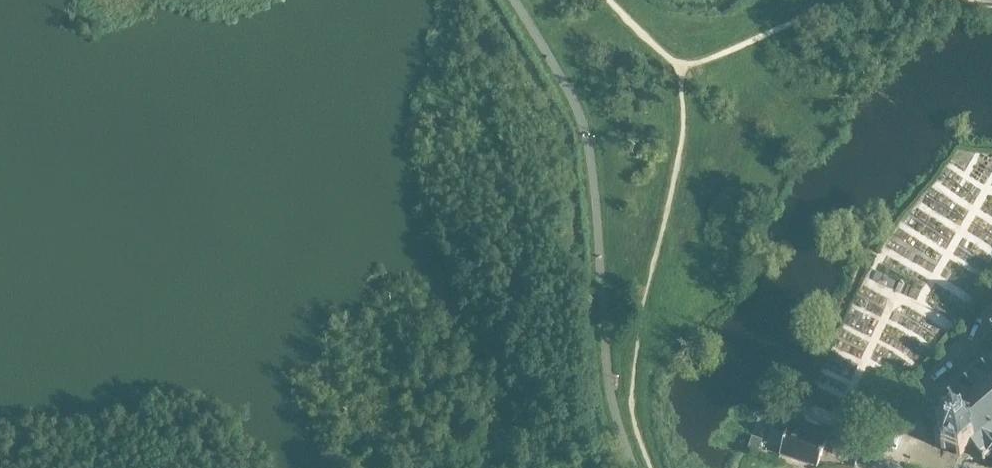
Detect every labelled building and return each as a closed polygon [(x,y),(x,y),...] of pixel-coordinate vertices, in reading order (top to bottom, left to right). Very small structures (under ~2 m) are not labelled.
[(924,407),(925,416),(938,430),(938,435),(935,438),(936,443),(940,445),(941,450),(944,451),(945,451),(948,449),(955,452),(957,455),(958,455),(960,456),(962,455),(965,453),(972,446),(983,458),(982,462),(983,462),(985,462),(986,458),(991,452),(991,359),(991,357),(988,359),(990,361),(975,374),(974,372),(971,374),(973,376),(958,388),(957,387),(954,389),(956,390),(942,403),(931,400),(924,407)] [(818,467),(826,442),(827,441),(789,428),(780,455),(801,462),(818,467)] [(838,449),(836,455),(854,461),(857,451),(839,445),(838,449)]
